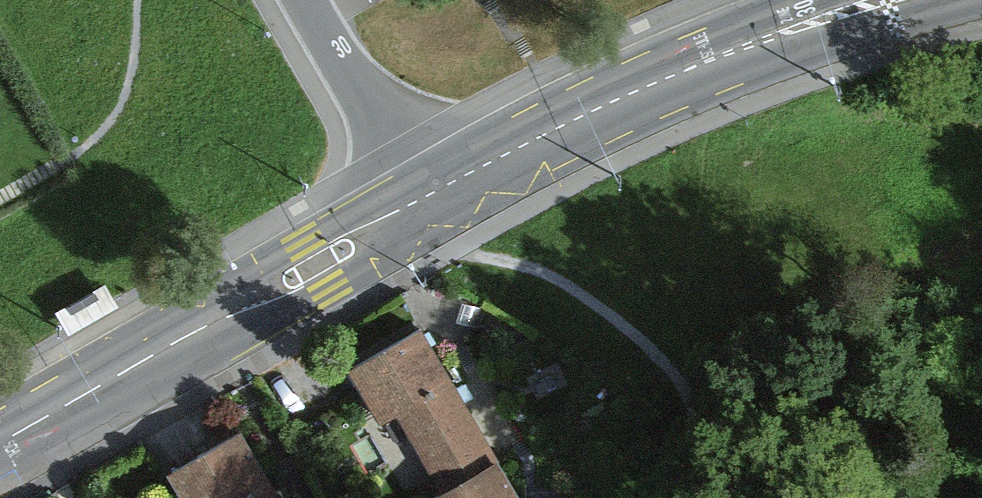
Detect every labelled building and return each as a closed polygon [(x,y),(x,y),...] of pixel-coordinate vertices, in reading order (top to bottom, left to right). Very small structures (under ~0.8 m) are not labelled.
[(350,359),(428,497),(523,497),(516,485),(471,405),(422,318),(350,359)] [(166,464),(186,497),(284,497),(282,494),(241,422),(166,464)]
